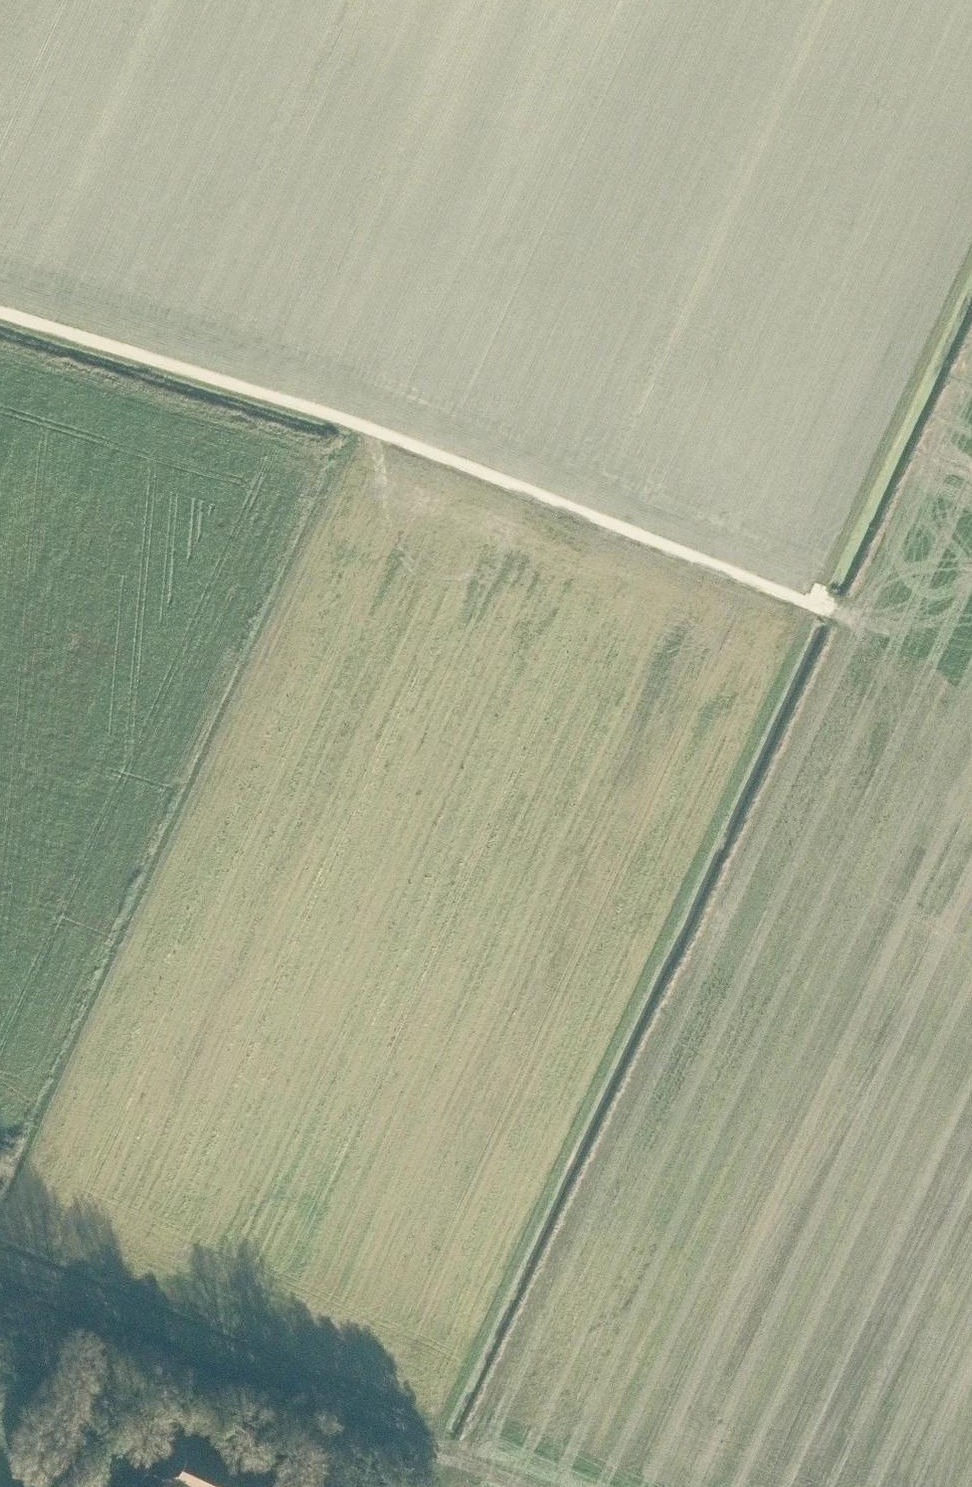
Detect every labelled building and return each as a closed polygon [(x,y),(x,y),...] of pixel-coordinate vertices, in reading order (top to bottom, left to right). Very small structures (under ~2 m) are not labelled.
[(303,1467),(176,1408),(163,1438),(136,1425),(131,1437),(119,1431),(106,1458),(162,1484),(160,1486),(293,1486),(303,1467)]
